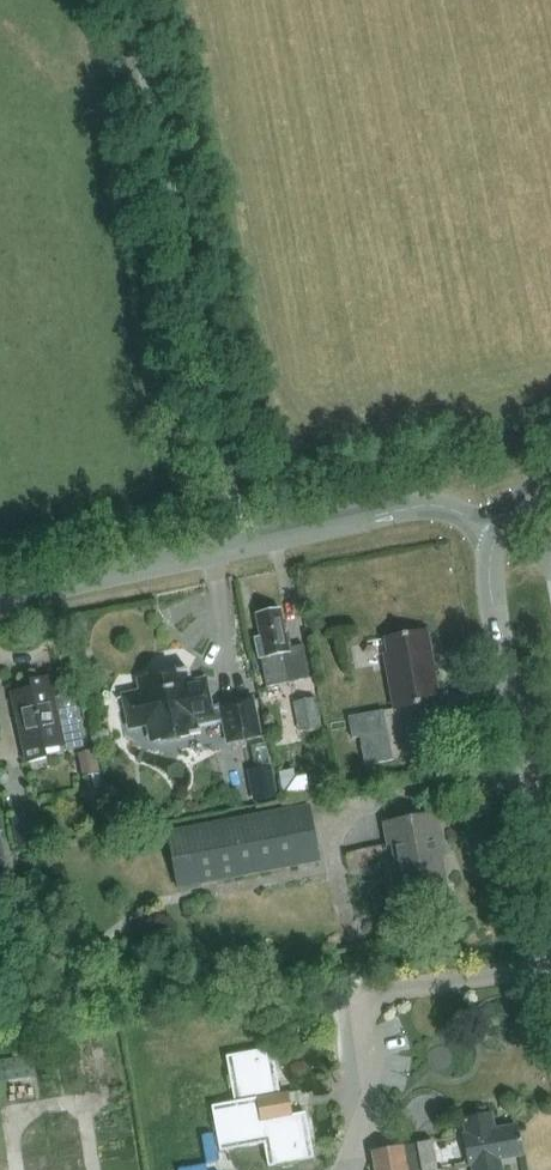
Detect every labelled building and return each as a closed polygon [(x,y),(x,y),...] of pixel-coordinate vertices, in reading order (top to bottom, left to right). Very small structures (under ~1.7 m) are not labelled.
[(280,608),(255,613),(264,655),(261,656),(267,686),(310,677),(303,644),(291,646),(288,631),(285,632),(280,608)] [(393,706),(436,698),(423,628),(383,636),(386,652),(383,652),(393,706)] [(258,735),(250,697),(219,704),(220,707),(210,709),(204,678),(202,678),(203,680),(183,684),(180,671),(187,670),(186,667),(165,671),(165,673),(143,677),(142,674),(141,674),(142,678),(138,678),(141,691),(116,697),(116,698),(123,697),(129,728),(130,727),(130,725),(152,720),(156,737),(154,737),(154,739),(178,734),(178,737),(200,732),(199,729),(194,730),(193,725),(222,719),(227,742),(258,735)] [(31,688),(11,693),(24,749),(27,762),(47,758),(44,745),(63,741),(65,751),(84,746),(78,721),(80,721),(80,719),(74,693),(54,698),(51,684),(50,676),(30,680),(31,688)] [(300,729),(321,724),(315,696),(294,700),(300,729)] [(385,730),(381,709),(347,715),(352,736),(385,730)] [(390,759),(387,742),(362,747),(365,764),(390,759)] [(99,773),(94,750),(77,753),(83,777),(99,773)] [(277,798),(273,776),(248,781),(252,803),(277,798)] [(103,786),(85,791),(89,808),(107,804),(103,786)] [(317,861),(307,805),(166,832),(177,888),(317,861)] [(389,843),(392,842),(402,895),(443,888),(434,841),(439,840),(434,815),(385,824),(389,843)] [(353,848),(354,870),(381,869),(380,847),(353,848)] [(212,1102),(220,1148),(264,1141),(268,1164),(314,1156),(306,1111),(284,1114),(283,1109),(289,1108),(288,1098),(282,1098),(273,1045),(227,1053),(235,1099),(212,1102)] [(491,1115),(463,1120),(466,1135),(463,1135),(469,1166),(471,1165),(472,1169),(501,1169),(499,1159),(520,1155),(515,1126),(494,1130),(491,1115)] [(401,1146),(405,1169),(420,1169),(421,1169),(438,1169),(433,1141),(404,1146),(401,1146)] [(372,1151),(376,1169),(405,1169),(401,1146),(372,1151)]
